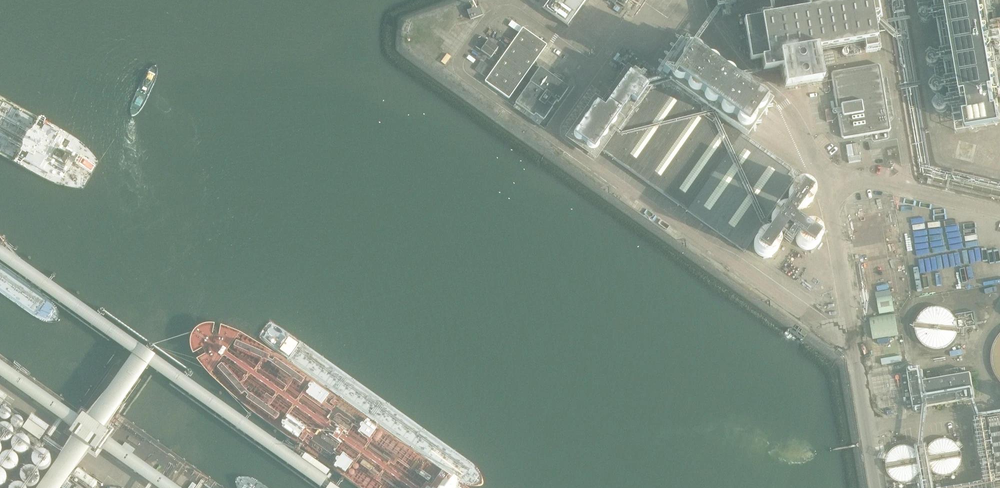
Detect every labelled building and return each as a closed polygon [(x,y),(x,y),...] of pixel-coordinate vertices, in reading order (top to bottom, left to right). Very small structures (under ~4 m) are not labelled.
[(544,10),(568,27),(586,0),(551,0),(544,10)] [(870,0),(867,0),(833,5),(833,0),(806,0),(808,11),(744,20),(750,61),(761,60),(763,71),(781,68),(784,88),(822,82),(817,50),(863,43),(864,49),(877,48),(870,0)] [(962,93),(967,92),(971,112),(966,113),(968,130),(999,124),(999,116),(999,108),(995,108),(992,88),(995,88),(980,0),(947,0),(962,93)] [(475,8),(474,7),(474,6),(473,6),(473,5),(472,5),(471,6),(471,7),(472,7),(472,8),(471,9),(468,11),(467,10),(471,20),(483,15),(479,6),(475,8)] [(495,26),(488,36),(498,43),(505,33),(495,26)] [(547,45),(523,28),(515,40),(508,50),(485,81),(509,98),(547,45)] [(505,33),(498,43),(508,50),(515,40),(505,33)] [(772,102),(687,39),(661,76),(648,88),(629,74),(604,109),(597,104),(572,138),(599,157),(602,151),(745,252),(802,175),(747,137),(772,102)] [(488,41),(481,51),(491,58),(498,48),(488,41)] [(482,60),(476,69),(485,75),(491,66),(482,60)] [(890,130),(879,65),(832,72),(843,139),(890,130)] [(540,68),(516,103),(534,116),(536,115),(543,120),(557,101),(559,102),(568,88),(540,68)] [(811,210),(815,208),(819,205),(820,197),(819,191),(815,187),(809,184),(802,184),(796,189),(792,194),(794,203),(795,207),(791,210),(786,210),(780,214),(777,219),(777,226),(780,234),(774,234),(767,236),(762,241),(760,245),(760,250),(763,257),(769,261),(775,263),(782,259),(786,254),(787,247),(788,245),(801,243),(802,248),(808,251),(813,255),(821,253),(826,250),(829,242),(828,236),(824,231),(818,228),(813,224),(811,210)] [(891,296),(877,298),(880,314),(894,312),(891,296)] [(915,324),(917,339),(926,347),(939,349),(951,342),(955,334),(955,321),(947,311),(934,308),(923,311),(915,324)] [(895,313),(869,317),(872,339),(898,335),(895,313)] [(10,382),(14,375),(13,374),(14,372),(0,361),(0,375),(10,382)] [(914,409),(975,399),(971,373),(925,381),(923,371),(908,373),(914,409)] [(104,429),(122,404),(122,402),(122,400),(121,398),(120,396),(119,394),(117,393),(115,392),(113,391),(111,391),(110,391),(109,391),(108,391),(107,392),(106,392),(88,418),(104,429)] [(22,431),(31,419),(0,397),(0,416),(22,431)] [(982,418),(982,421),(975,422),(986,482),(999,479),(999,415),(982,418)] [(0,449),(4,450),(8,450),(11,447),(13,444),(14,440),(13,436),(10,433),(6,431),(1,432),(0,432),(0,449)] [(924,452),(926,467),(935,475),(948,477),(960,470),(964,463),(964,449),(956,439),(943,436),(932,440),(924,452)] [(13,458),(17,461),(21,462),(25,461),(28,459),(30,455),(30,451),(29,447),(26,444),(22,443),(18,443),(14,445),(12,449),(11,454),(13,458)] [(924,463),(923,459),(922,456),(920,452),(918,449),(915,447),(911,445),(907,444),(904,444),(900,445),(897,446),(894,447),(890,450),(888,453),(887,456),(886,460),(885,463),(886,467),(887,471),(889,474),(892,477),(894,479),(898,481),(903,482),(906,482),(910,482),(913,480),(916,478),(918,476),(921,473),(923,470),(924,466),(924,463)] [(126,454),(119,464),(124,467),(131,458),(126,454)] [(35,472),(38,475),(42,476),(46,475),(49,472),(52,469),(52,465),(51,461),(48,458),(44,456),(40,457),(36,459),(33,463),(33,467),(35,472)] [(2,475),(5,478),(9,479),(13,478),(17,476),(19,472),(19,468),(18,464),(15,461),(11,460),(7,460),(3,462),(1,466),(0,471),(2,475)] [(39,487),(40,483),(38,479),(36,476),(32,474),(27,475),(23,477),(21,481),(21,485),(22,487),(39,487)]
